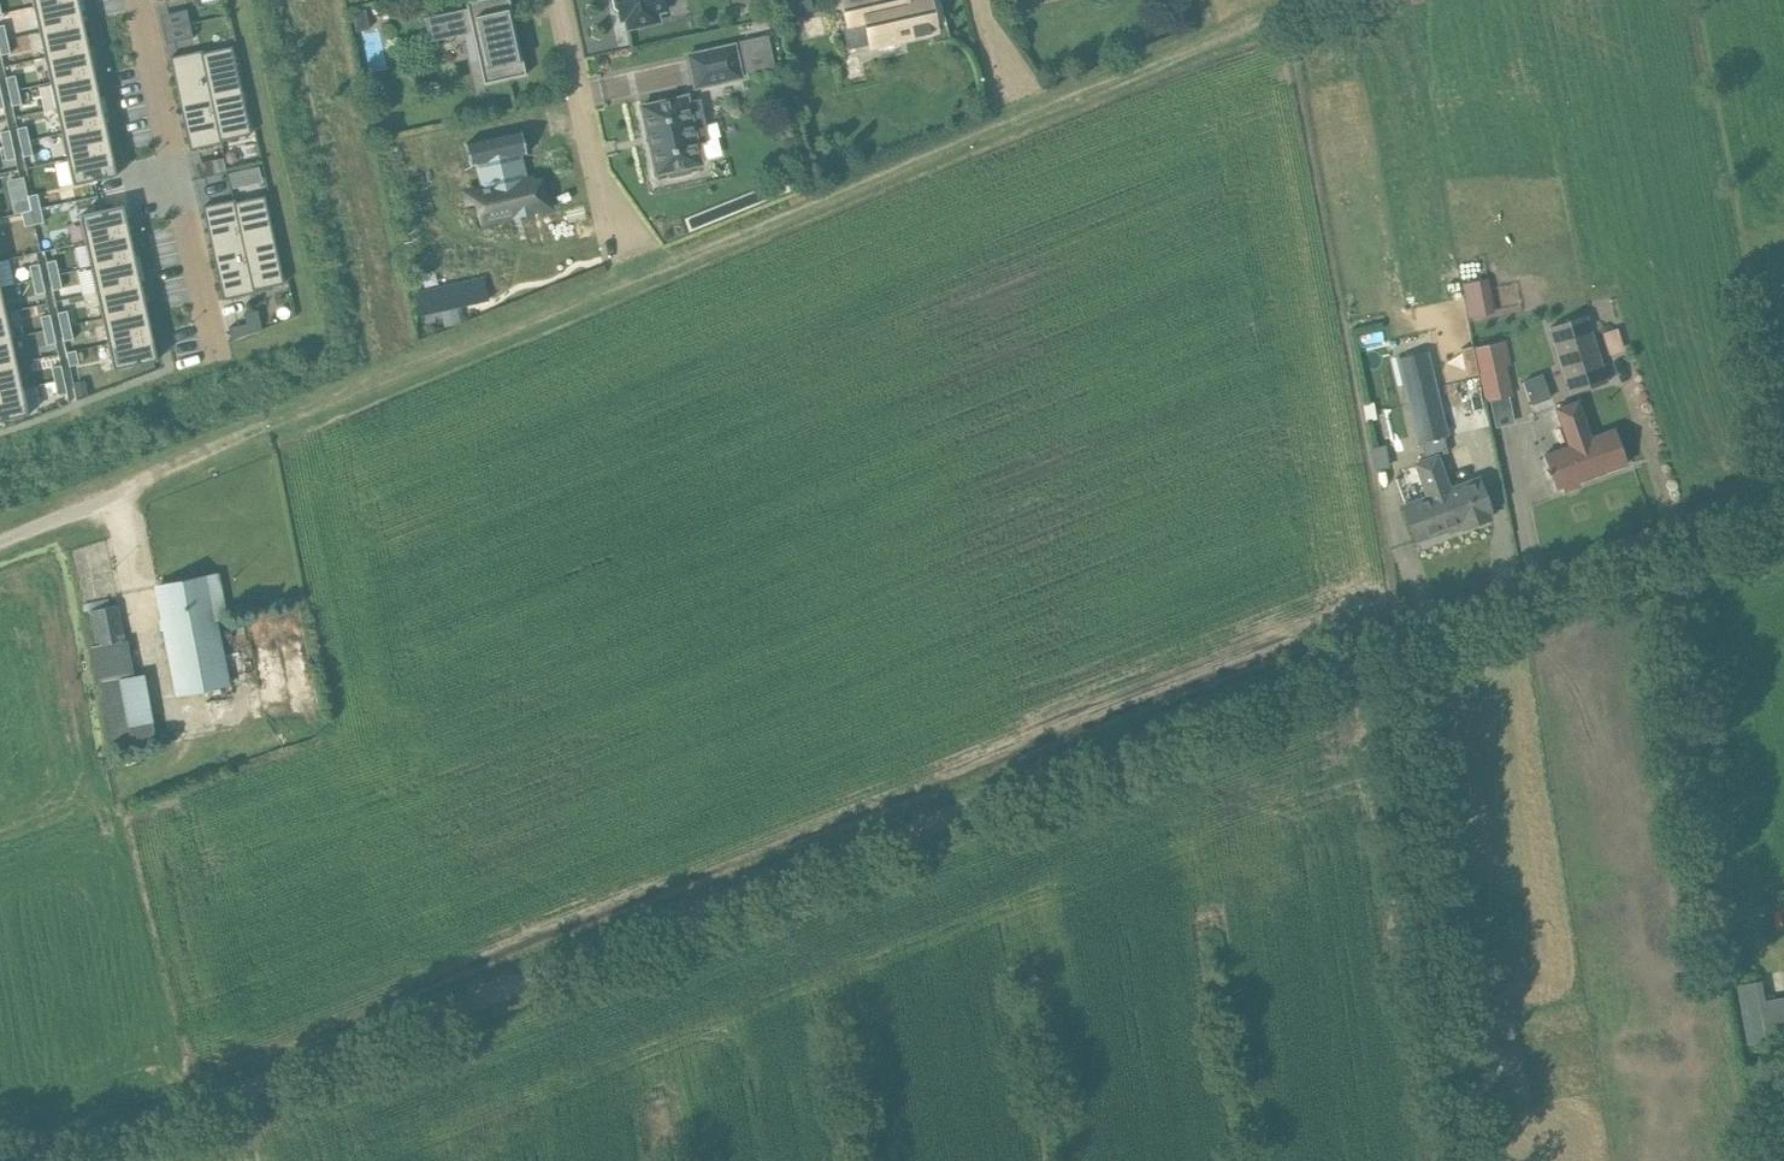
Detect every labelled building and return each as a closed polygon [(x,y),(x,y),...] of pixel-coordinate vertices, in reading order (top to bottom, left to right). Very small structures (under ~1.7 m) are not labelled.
[(34,6),(39,31),(83,22),(79,0),(60,0),(34,6)] [(510,0),(472,0),(466,1),(467,8),(424,17),(430,41),(473,32),(484,84),(526,74),(510,0)] [(614,8),(619,11),(621,20),(626,19),(628,28),(659,22),(657,12),(665,10),(663,0),(612,0),(614,8)] [(811,0),(787,0),(790,15),(813,9),(811,0)] [(849,26),(866,22),(871,45),(937,30),(931,0),(843,0),(849,26)] [(369,27),(366,9),(352,12),(356,30),(369,27)] [(83,22),(39,31),(45,57),(89,47),(83,22)] [(742,25),(743,37),(767,36),(766,24),(742,25)] [(0,40),(0,51),(1,55),(10,53),(7,38),(0,40)] [(742,77),(735,44),(688,54),(695,87),(742,77)] [(203,49),(170,57),(180,103),(242,90),(232,45),(203,52),(203,49)] [(758,68),(778,64),(775,45),(754,49),(758,68)] [(89,47),(45,57),(51,82),(95,72),(89,47)] [(95,72),(51,82),(56,107),(100,98),(95,72)] [(15,75),(6,77),(9,91),(19,89),(15,75)] [(19,89),(9,91),(12,105),(22,103),(19,89)] [(242,90),(180,103),(191,150),(223,143),(223,140),(251,134),(242,90)] [(688,98),(687,95),(684,96),(644,105),(644,104),(641,105),(642,108),(656,171),(655,171),(656,174),(659,173),(669,171),(670,177),(691,172),(690,166),(699,164),(702,164),(702,161),(701,161),(693,122),(704,120),(699,100),(688,102),(687,98),(688,98)] [(100,98),(56,107),(62,133),(106,123),(100,98)] [(106,123),(62,133),(67,158),(111,148),(106,123)] [(27,126),(17,128),(20,142),(30,140),(27,126)] [(10,129),(0,131),(3,146),(13,144),(10,129)] [(520,131),(521,132),(468,143),(467,142),(466,143),(471,165),(476,164),(482,188),(468,191),(469,192),(471,202),(476,201),(481,223),(514,216),(537,212),(536,211),(551,207),(549,195),(544,196),(540,180),(531,182),(531,178),(533,178),(532,176),(526,178),(521,153),(525,152),(525,153),(527,153),(522,130),(520,131)] [(30,140),(20,142),(23,156),(33,154),(30,140)] [(13,144),(3,146),(6,160),(16,158),(13,144)] [(111,148),(67,158),(73,185),(117,175),(111,148)] [(242,171),(231,174),(234,187),(245,184),(242,171)] [(23,176),(7,180),(15,213),(21,211),(31,209),(28,195),(23,176)] [(38,193),(28,195),(31,209),(41,207),(38,193)] [(236,199),(203,206),(213,253),(275,239),(265,195),(236,201),(236,199)] [(124,205),(80,215),(85,241),(130,231),(124,205)] [(41,207),(31,209),(35,224),(44,222),(41,207)] [(31,209),(21,211),(25,226),(35,224),(31,209)] [(130,231),(85,241),(91,267),(135,257),(130,231)] [(275,239),(213,253),(223,299),(256,292),(256,290),(284,283),(275,239)] [(135,257),(91,267),(97,292),(141,282),(135,257)] [(56,259),(47,261),(50,276),(59,274),(56,259)] [(39,263),(30,265),(33,280),(42,277),(39,263)] [(59,274),(50,276),(53,290),(62,288),(59,274)] [(42,277),(33,280),(36,294),(45,292),(42,277)] [(483,277),(415,292),(415,293),(418,292),(422,311),(447,305),(448,308),(488,299),(483,277)] [(141,282),(97,292),(102,317),(146,308),(141,282)] [(447,305),(441,307),(445,326),(461,323),(458,305),(448,308),(447,305)] [(146,308),(102,317),(108,343),(152,333),(146,308)] [(67,310),(58,312),(61,326),(70,324),(67,310)] [(0,313),(0,340),(12,337),(6,312),(0,313)] [(50,314),(41,316),(44,330),(53,328),(50,314)] [(1607,381),(1587,315),(1550,326),(1571,393),(1607,381)] [(70,324),(61,326),(64,341),(73,339),(70,324)] [(53,328),(44,330),(47,344),(57,342),(53,328)] [(152,333),(108,343),(114,369),(158,360),(152,333)] [(0,340),(0,366),(17,363),(12,337),(0,340)] [(1476,349),(1487,401),(1512,395),(1506,366),(1509,365),(1505,342),(1476,349)] [(76,350),(66,352),(70,366),(79,364),(76,350)] [(1433,375),(1427,352),(1399,359),(1419,442),(1447,435),(1441,408),(1433,375)] [(0,366),(0,393),(23,388),(17,363),(0,366)] [(61,365),(52,367),(55,381),(65,379),(61,365)] [(1549,373),(1524,380),(1530,405),(1556,399),(1549,373)] [(65,379),(55,381),(58,395),(68,393),(65,379)] [(85,380),(75,383),(78,397),(88,395),(85,380)] [(0,393),(0,421),(29,415),(23,388),(0,393)] [(1578,401),(1556,409),(1558,413),(1569,445),(1543,454),(1548,466),(1549,469),(1546,469),(1549,475),(1551,475),(1556,489),(1563,486),(1567,488),(1576,485),(1578,481),(1628,463),(1615,428),(1591,437),(1578,401)] [(1381,446),(1372,449),(1375,465),(1385,463),(1381,446)] [(1448,489),(1436,456),(1414,464),(1427,497),(1402,506),(1415,540),(1461,524),(1462,528),(1491,518),(1489,513),(1491,512),(1479,478),(1448,489)] [(227,618),(218,574),(156,587),(178,695),(229,684),(216,620),(227,618)] [(125,639),(118,604),(90,610),(97,645),(91,646),(98,682),(100,682),(111,745),(131,742),(131,747),(157,743),(152,719),(128,723),(120,678),(134,675),(128,639),(125,639)] [(1764,980),(1737,984),(1746,1044),(1783,1038),(1783,1012),(1780,1013),(1779,1004),(1767,1006),(1764,980)]
